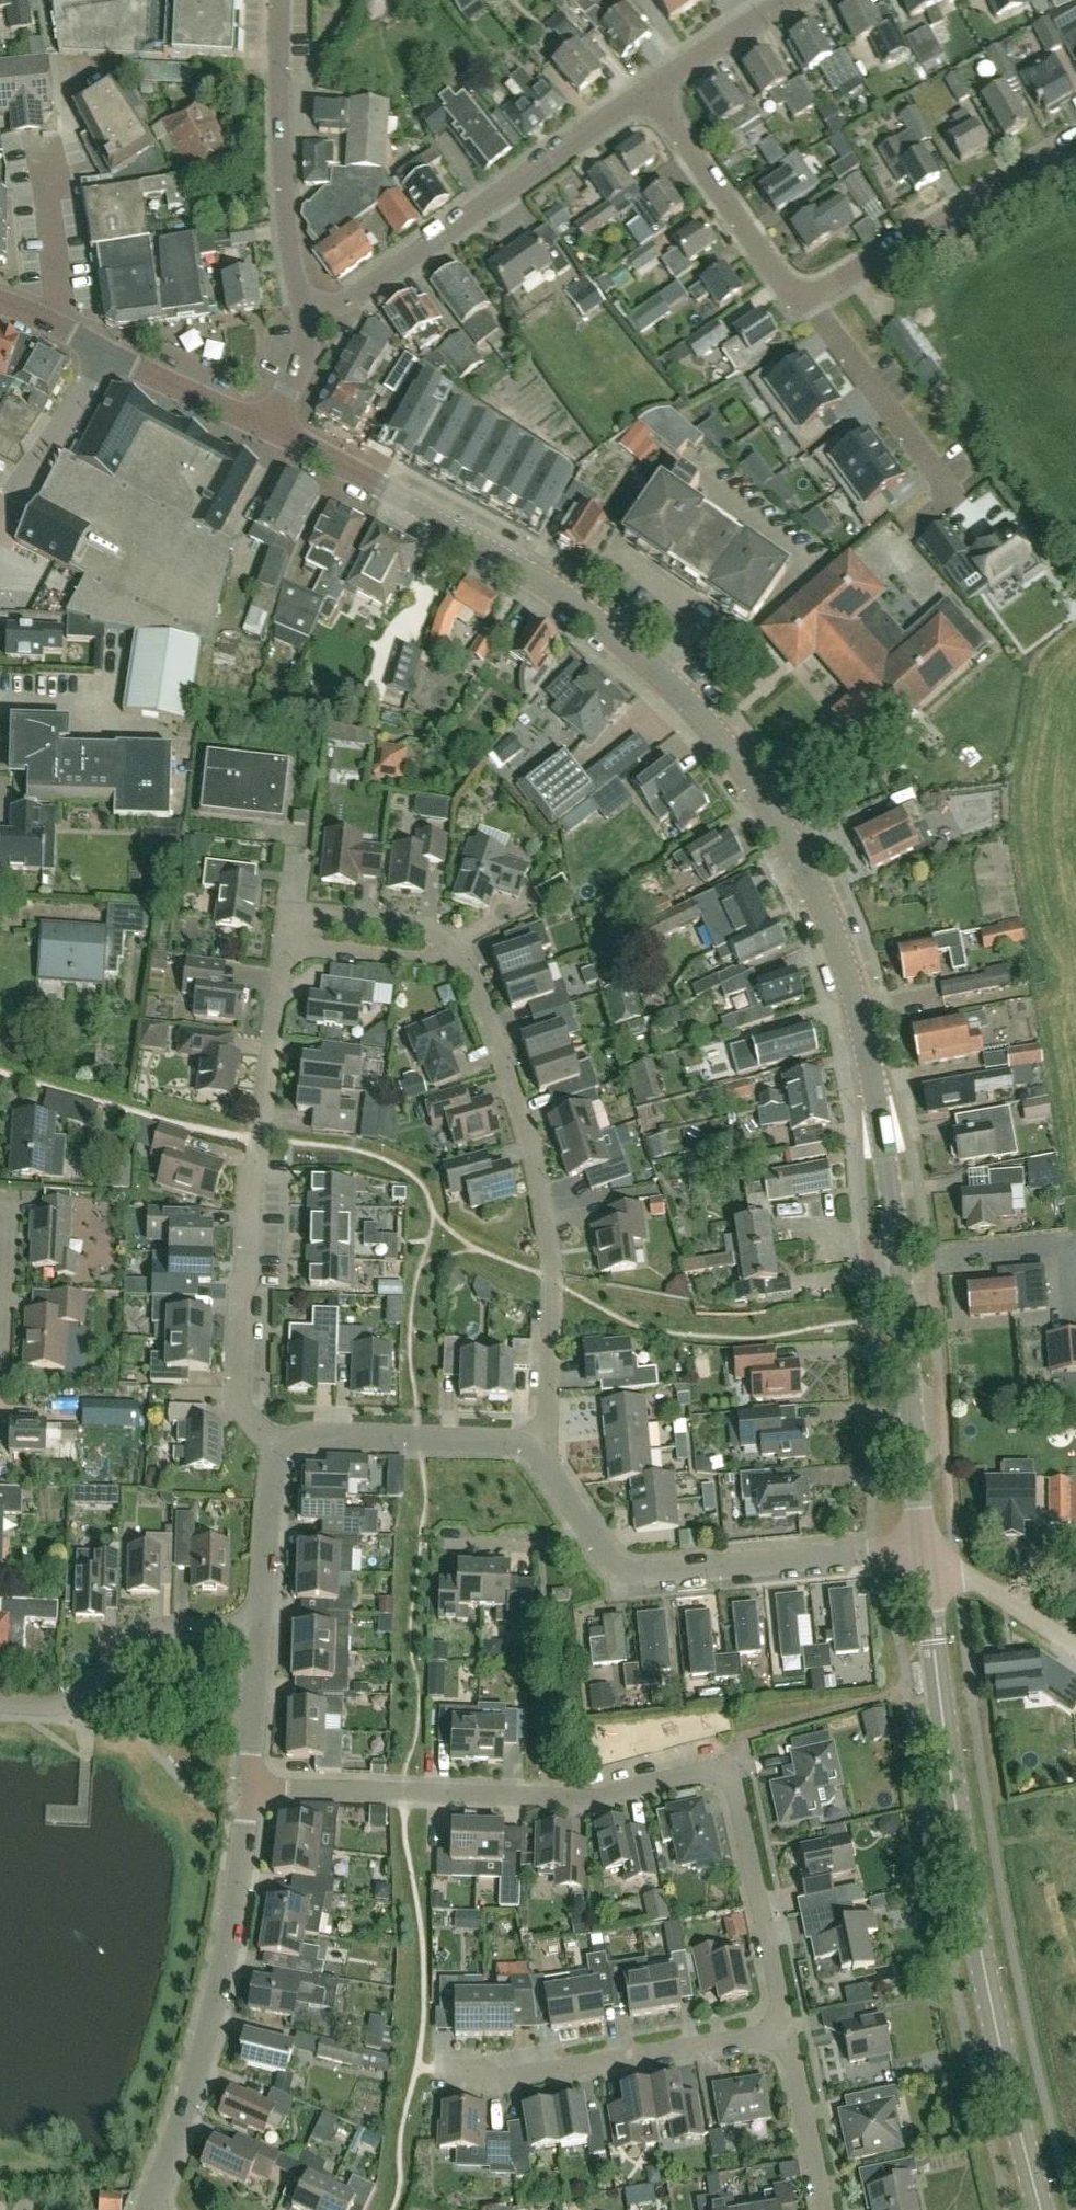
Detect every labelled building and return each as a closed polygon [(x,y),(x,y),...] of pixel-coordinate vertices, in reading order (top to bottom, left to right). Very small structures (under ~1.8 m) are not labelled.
[(32,28),(27,0),(23,0),(14,2),(13,0),(0,0),(0,10),(7,9),(11,31),(32,28)] [(49,3),(52,2),(60,55),(138,59),(165,60),(165,61),(240,65),(243,0),(49,0),(49,3)] [(462,17),(483,2),(482,0),(449,0),(462,17)] [(593,6),(588,0),(570,0),(572,2),(570,7),(576,14),(581,13),(597,34),(600,31),(622,60),(636,49),(608,13),(602,18),(593,6)] [(627,8),(621,0),(592,0),(595,4),(593,6),(602,18),(608,13),(636,49),(650,38),(627,8)] [(669,24),(697,5),(705,0),(653,0),(669,24)] [(941,18),(952,13),(948,4),(946,0),(901,0),(911,20),(925,13),(932,29),(943,24),(941,18)] [(990,4),(996,19),(1022,7),(1020,1),(1019,0),(988,0),(990,4)] [(1075,1),(1075,0),(1051,0),(1055,10),(1075,1)] [(855,46),(871,39),(878,54),(883,65),(906,54),(903,47),(893,27),(881,32),(866,1),(840,13),(855,46)] [(1049,19),(1074,65),(1075,64),(1075,3),(1049,19)] [(1047,57),(1063,48),(1048,20),(1032,29),(1047,57)] [(553,34),(564,47),(558,53),(563,59),(554,67),(579,96),(600,78),(575,49),(585,41),(567,22),(553,34)] [(790,41),(792,45),(788,47),(804,75),(818,66),(834,93),(845,87),(851,96),(862,90),(857,80),(842,53),(831,59),(813,28),(790,41)] [(906,41),(905,41),(913,55),(914,55),(922,69),(926,75),(944,64),(941,58),(944,57),(928,28),(906,41)] [(857,47),(860,66),(874,63),(871,44),(857,47)] [(1014,75),(1000,47),(984,55),(999,83),(1014,75)] [(794,120),(801,116),(805,122),(812,117),(808,111),(815,106),(799,81),(789,88),(768,54),(743,70),(761,99),(768,94),(777,109),(784,105),(794,120)] [(12,114),(14,132),(40,130),(38,111),(52,109),(48,58),(0,62),(0,115),(12,114)] [(1072,98),(1059,77),(1063,75),(1053,59),(1020,78),(1029,95),(1033,92),(1046,114),(1049,112),(1050,115),(1053,116),(1059,112),(1060,109),(1058,107),(1072,98)] [(117,63),(116,82),(191,85),(192,66),(117,63)] [(490,123),(447,67),(444,64),(433,73),(435,77),(452,98),(420,122),(433,138),(445,129),(482,176),(513,152),(512,151),(520,145),(498,116),(490,123)] [(543,80),(534,88),(521,73),(509,83),(522,98),(546,125),(566,107),(543,80)] [(957,74),(956,75),(944,82),(958,105),(970,98),(957,74)] [(739,133),(761,119),(742,90),(734,96),(725,82),(699,98),(719,128),(730,121),(737,132),(726,139),(736,154),(748,147),(739,133)] [(89,198),(95,240),(101,279),(99,279),(106,326),(116,332),(167,324),(163,300),(161,300),(158,285),(156,285),(150,250),(211,241),(211,240),(211,239),(204,240),(202,229),(176,182),(171,183),(154,152),(156,152),(112,83),(74,108),(112,181),(114,194),(89,198)] [(1005,140),(1028,126),(1004,87),(982,100),(1005,140)] [(546,125),(522,98),(502,115),(525,142),(546,125)] [(386,176),(391,106),(351,103),(321,101),(321,108),(316,108),(315,125),(320,126),(319,132),(349,134),(347,172),(333,171),(331,187),(331,192),(351,228),(362,220),(376,211),(390,230),(397,239),(416,225),(420,223),(386,176)] [(190,182),(234,158),(203,102),(163,124),(163,125),(152,131),(159,143),(162,141),(171,156),(175,154),(190,182)] [(835,138),(849,130),(833,103),(819,112),(835,138)] [(878,152),(899,186),(908,181),(915,194),(938,180),(922,153),(924,152),(920,146),(931,140),(915,110),(900,118),(908,134),(878,152)] [(953,120),(954,122),(949,125),(955,136),(946,141),(960,164),(987,148),(973,125),(971,126),(963,113),(953,120)] [(57,128),(56,117),(45,119),(46,130),(57,128)] [(588,177),(608,205),(635,185),(631,179),(655,162),(640,140),(615,158),(617,161),(606,169),(604,166),(588,177)] [(303,188),(331,187),(333,171),(333,146),(304,147),(303,188)] [(429,174),(428,175),(427,172),(441,162),(434,152),(395,179),(404,192),(403,192),(423,221),(449,203),(429,174)] [(779,167),(785,176),(761,193),(776,215),(789,205),(790,207),(819,188),(798,158),(797,155),(789,161),(779,167)] [(839,183),(860,169),(852,157),(831,171),(839,183)] [(859,176),(844,186),(862,212),(876,202),(859,176)] [(665,186),(644,200),(634,207),(634,208),(631,210),(652,240),(653,241),(655,240),(657,239),(667,232),(662,225),(683,211),(665,186)] [(372,257),(351,228),(331,192),(324,193),(305,213),(304,220),(311,238),(317,247),(315,259),(333,282),(337,282),(372,257)] [(809,255),(853,225),(835,199),(791,229),(809,255)] [(616,200),(586,220),(596,234),(625,213),(616,200)] [(552,236),(563,229),(554,215),(543,222),(552,236)] [(714,248),(714,247),(716,245),(716,242),(715,240),(710,233),(707,232),(704,233),(699,226),(680,240),(674,244),(679,251),(661,263),(676,283),(694,271),(690,265),(714,248)] [(254,230),(230,234),(232,247),(256,244),(254,230)] [(539,250),(532,240),(531,239),(530,240),(489,269),(509,297),(550,268),(558,279),(571,270),(551,241),(539,250)] [(200,261),(215,258),(211,241),(150,250),(156,285),(158,285),(161,300),(163,300),(167,324),(209,318),(200,261)] [(626,261),(626,262),(640,281),(659,268),(656,262),(661,258),(651,244),(626,261)] [(720,311),(742,295),(724,270),(702,285),(703,286),(691,295),(698,305),(710,297),(720,311)] [(509,371),(517,365),(495,335),(497,333),(482,313),(488,308),(461,271),(432,287),(477,348),(487,341),(509,371)] [(229,315),(259,311),(254,276),(241,278),(240,272),(224,274),(225,280),(224,280),(229,315)] [(671,315),(667,310),(686,297),(678,284),(659,298),(630,318),(642,335),(671,315)] [(583,319),(605,304),(594,287),(572,302),(583,319)] [(441,321),(440,322),(425,300),(417,306),(411,298),(385,315),(405,345),(407,343),(413,351),(437,335),(441,342),(448,333),(441,321)] [(763,346),(776,338),(762,316),(747,326),(743,321),(732,329),(735,333),(734,334),(738,340),(722,351),(740,377),(770,356),(763,346)] [(355,343),(337,376),(363,391),(367,383),(368,383),(392,337),(376,321),(368,324),(357,345),(355,343)] [(897,323),(886,331),(909,363),(920,355),(918,353),(897,323)] [(727,340),(720,329),(715,324),(685,345),(686,345),(690,352),(693,356),(697,362),(727,340)] [(35,343),(0,332),(0,377),(1,377),(0,381),(0,400),(4,402),(14,383),(13,382),(35,343)] [(460,381),(485,363),(463,334),(438,352),(460,381)] [(72,363),(52,353),(36,344),(15,383),(26,389),(24,393),(28,396),(32,399),(29,405),(44,413),(72,363)] [(776,418),(821,384),(817,379),(820,376),(810,362),(806,365),(804,361),(783,376),(774,364),(749,383),(776,418)] [(373,395),(377,388),(368,383),(367,383),(363,391),(337,376),(317,415),(356,435),(377,397),(373,395)] [(545,524),(569,480),(575,468),(459,404),(461,401),(451,395),(422,379),(415,394),(413,392),(403,409),(405,410),(411,410),(416,410),(422,411),(427,413),(432,415),(421,436),(415,437),(410,438),(405,440),(401,443),(397,447),(406,451),(399,463),(537,539),(545,524)] [(818,422),(838,407),(835,404),(839,401),(828,387),(825,390),(821,384),(776,418),(802,453),(827,434),(818,422)] [(154,412),(155,413),(156,411),(114,389),(111,394),(75,463),(74,464),(115,486),(126,465),(154,412)] [(387,415),(397,399),(386,393),(377,409),(387,415)] [(41,418),(7,400),(0,412),(0,432),(22,446),(41,418)] [(178,425),(155,413),(154,412),(126,465),(229,520),(258,466),(230,451),(229,452),(207,441),(208,439),(179,424),(178,425)] [(695,450),(704,440),(671,412),(658,413),(648,418),(639,424),(678,457),(688,444),(695,450)] [(842,491),(884,460),(867,437),(847,451),(838,439),(813,458),(824,472),(826,470),(842,491)] [(586,477),(598,466),(589,456),(576,466),(586,477)] [(219,539),(229,520),(126,465),(115,486),(74,464),(75,463),(64,457),(40,502),(38,501),(32,514),(30,513),(21,531),(22,531),(16,543),(86,581),(67,617),(69,618),(91,623),(90,627),(106,629),(135,635),(203,645),(210,646),(231,546),(219,539)] [(882,498),(902,483),(884,460),(842,491),(857,513),(855,514),(865,528),(891,510),(882,498)] [(783,562),(765,550),(740,533),(715,515),(691,499),(699,488),(698,487),(681,475),(669,492),(662,487),(625,539),(650,556),(675,573),(700,590),(725,607),(750,624),(786,572),(779,568),(783,562)] [(277,477),(252,527),(246,540),(264,550),(252,587),(257,589),(276,596),(293,547),(292,546),(316,498),(277,477)] [(796,500),(780,477),(764,489),(786,507),(796,500)] [(585,481),(576,492),(587,502),(597,491),(585,481)] [(362,526),(358,524),(360,520),(333,506),(331,510),(328,509),(307,550),(310,551),(304,565),(322,574),(310,598),(324,604),(327,596),(340,568),(348,553),(362,526)] [(586,555),(606,524),(579,506),(556,541),(574,552),(576,549),(586,555)] [(832,531),(817,511),(803,522),(823,539),(832,531)] [(1043,572),(1011,529),(996,540),(994,538),(966,558),(951,538),(930,553),(955,587),(975,571),(990,591),(1013,574),(1022,587),(1043,572)] [(359,559),(348,553),(340,568),(327,596),(324,604),(319,617),(329,622),(343,597),(351,601),(353,596),(381,610),(393,588),(409,596),(416,582),(404,576),(416,554),(373,532),(359,559)] [(868,751),(970,661),(971,661),(970,660),(987,646),(964,620),(948,635),(939,626),(924,639),(915,630),(885,656),(862,630),(881,613),(873,603),(880,597),(849,562),(765,635),(796,670),(815,653),(856,699),(837,716),(868,751)] [(473,618),(481,623),(495,602),(465,583),(456,577),(445,593),(448,595),(435,614),(422,656),(439,661),(450,625),(454,618),(466,627),(473,618)] [(299,653),(307,642),(317,616),(319,617),(324,604),(310,598),(281,586),(272,627),(275,629),(276,643),(299,653)] [(105,643),(106,629),(90,627),(91,623),(69,618),(67,641),(105,643)] [(63,630),(9,627),(7,658),(43,660),(43,652),(62,653),(63,630)] [(549,654),(555,645),(530,628),(509,657),(526,669),(525,675),(525,681),(525,686),(525,692),(527,698),(530,700),(559,662),(549,654)] [(498,641),(486,634),(483,632),(469,655),(484,665),(498,641)] [(187,726),(200,647),(148,639),(149,637),(133,636),(121,716),(187,726)] [(399,647),(386,688),(410,695),(422,654),(399,647)] [(607,725),(624,709),(589,674),(573,690),(574,690),(552,717),(590,746),(607,724),(607,725)] [(116,751),(60,749),(60,745),(65,746),(66,728),(15,726),(13,777),(28,777),(27,803),(114,806),(114,821),(170,823),(172,750),(116,749),(116,751)] [(507,732),(476,753),(490,774),(521,753),(507,732)] [(396,778),(402,747),(372,742),(367,773),(396,778)] [(549,826),(591,794),(559,753),(517,785),(549,826)] [(281,825),(288,764),(203,754),(196,816),(281,825)] [(688,815),(701,805),(683,781),(682,781),(666,760),(630,787),(649,813),(658,806),(676,830),(674,831),(679,836),(695,824),(688,815)] [(608,803),(625,791),(617,780),(600,793),(608,803)] [(45,836),(45,827),(55,827),(55,811),(42,811),(42,810),(13,809),(12,827),(12,835),(0,835),(0,870),(44,872),(53,872),(54,854),(45,853),(45,836)] [(870,872),(918,848),(900,812),(852,836),(870,872)] [(306,816),(295,815),(294,826),(305,827),(306,816)] [(421,895),(425,863),(441,864),(444,837),(416,834),(414,850),(393,847),(388,891),(421,895)] [(358,847),(359,839),(326,835),(320,883),(353,887),(354,877),(378,880),(381,850),(358,847)] [(711,843),(708,838),(672,860),(682,876),(694,869),(696,872),(704,885),(740,863),(732,851),(737,847),(729,835),(724,838),(723,836),(711,843)] [(503,855),(469,844),(463,862),(465,863),(453,898),(484,909),(491,890),(516,899),(526,870),(501,861),(503,855)] [(250,931),(255,885),(234,883),(235,867),(204,864),(201,890),(219,892),(214,927),(250,931)] [(557,874),(528,888),(536,905),(565,891),(557,874)] [(692,904),(699,920),(700,922),(713,953),(727,947),(727,946),(741,939),(741,940),(771,926),(771,925),(766,927),(744,880),(692,904)] [(672,911),(665,898),(639,912),(646,926),(672,911)] [(627,959),(700,922),(699,920),(692,904),(657,922),(618,941),(627,959)] [(107,911),(105,935),(40,930),(37,974),(113,979),(114,964),(118,965),(120,936),(138,937),(140,913),(107,911)] [(1004,921),(1005,926),(979,931),(983,952),(1023,944),(1019,918),(1004,921)] [(494,957),(503,983),(543,969),(538,952),(551,947),(542,923),(513,934),(518,948),(494,957)] [(781,947),(771,926),(741,940),(741,939),(727,946),(727,947),(713,953),(719,964),(732,957),(737,968),(781,947)] [(935,956),(949,953),(953,974),(965,971),(958,936),(953,937),(953,934),(932,938),(931,942),(897,948),(904,983),(939,976),(935,956)] [(242,995),(211,991),(214,965),(186,961),(182,997),(195,999),(193,1018),(239,1024),(242,995)] [(942,1000),(1010,987),(1006,967),(983,971),(983,976),(939,985),(942,1000)] [(571,1006),(563,983),(550,987),(543,969),(503,983),(512,1011),(537,1002),(541,1016),(571,1006)] [(736,981),(731,970),(715,977),(718,989),(736,981)] [(718,989),(723,1001),(745,993),(751,1011),(729,1018),(733,1032),(771,1021),(768,1011),(798,1001),(790,975),(751,988),(746,976),(736,981),(718,989)] [(371,1008),(374,986),(328,981),(326,994),(321,998),(310,996),(307,1025),(355,1030),(358,1007),(371,1008)] [(614,1026),(641,1019),(630,982),(603,990),(614,1026)] [(581,1034),(571,1006),(541,1016),(547,1031),(522,1040),(531,1066),(570,1053),(565,1040),(581,1034)] [(673,1024),(682,1022),(679,1010),(670,1012),(673,1024)] [(982,1053),(978,1033),(986,1031),(983,1014),(961,1018),(911,1029),(919,1067),(969,1057),(969,1056),(982,1053)] [(448,1054),(462,1048),(448,1016),(405,1034),(418,1066),(424,1064),(432,1086),(457,1076),(448,1054)] [(727,1048),(730,1058),(735,1077),(756,1071),(756,1068),(813,1053),(806,1028),(727,1048)] [(230,1100),(236,1054),(229,1054),(231,1038),(181,1033),(179,1049),(202,1052),(197,1096),(230,1100)] [(333,1047),(331,1063),(302,1060),(299,1086),(340,1091),(342,1077),(357,1079),(361,1050),(344,1048),(333,1047)] [(1042,1066),(1039,1047),(1006,1051),(1008,1071),(1042,1066)] [(575,1067),(570,1053),(531,1066),(541,1093),(565,1085),(570,1099),(599,1089),(590,1062),(575,1067)] [(652,1064),(629,1071),(639,1108),(650,1105),(647,1097),(660,1093),(652,1064)] [(760,1097),(762,1110),(823,1100),(819,1073),(783,1080),(785,1093),(760,1097)] [(972,1095),(1011,1089),(1008,1073),(969,1079),(969,1081),(922,1089),(927,1115),(974,1107),(972,1095)] [(747,1083),(746,1083),(725,1089),(729,1104),(752,1098),(747,1083)] [(354,1107),(339,1105),(340,1091),(299,1086),(296,1112),(325,1116),(323,1132),(350,1135),(354,1107)] [(599,1104),(595,1091),(600,1089),(599,1089),(570,1099),(570,1100),(568,1100),(573,1113),(550,1121),(559,1149),(598,1135),(588,1108),(599,1104)] [(488,1100),(460,1108),(456,1092),(424,1101),(432,1128),(448,1124),(454,1146),(498,1134),(488,1100)] [(1047,1099),(1021,1104),(1025,1125),(1051,1120),(1047,1099)] [(92,1130),(98,1109),(67,1100),(65,1107),(61,1122),(92,1130)] [(828,1127),(823,1100),(762,1110),(762,1111),(757,1112),(761,1130),(791,1125),(792,1133),(819,1129),(828,1127)] [(979,1116),(981,1128),(953,1133),(955,1147),(954,1147),(951,1151),(953,1160),(957,1163),(958,1162),(958,1164),(991,1158),(992,1160),(1015,1156),(1012,1139),(1007,1110),(979,1116)] [(53,1140),(54,1120),(15,1117),(11,1177),(62,1180),(65,1140),(53,1140)] [(166,1161),(158,1185),(213,1202),(224,1166),(184,1154),(189,1137),(160,1128),(152,1156),(166,1161)] [(604,1153),(598,1135),(559,1149),(569,1178),(592,1171),(598,1190),(631,1179),(620,1148),(604,1153)] [(796,1151),(788,1152),(789,1164),(824,1158),(822,1147),(796,1151)] [(125,1185),(124,1155),(104,1156),(104,1186),(125,1185)] [(515,1197),(506,1165),(477,1173),(473,1158),(443,1165),(451,1197),(467,1193),(471,1209),(515,1197)] [(1023,1163),(1024,1180),(1049,1179),(1048,1162),(1023,1163)] [(825,1165),(777,1173),(775,1164),(763,1166),(764,1175),(763,1175),(765,1186),(745,1189),(747,1206),(761,1204),(830,1192),(825,1165)] [(960,1193),(963,1222),(967,1221),(967,1231),(995,1229),(995,1219),(1011,1218),(1009,1190),(1023,1189),(1022,1171),(987,1174),(988,1191),(960,1193)] [(352,1209),(353,1182),(312,1182),(311,1208),(352,1209)] [(393,1202),(406,1202),(406,1190),(393,1190),(393,1202)] [(45,1192),(44,1218),(32,1217),(31,1236),(34,1236),(32,1268),(58,1269),(58,1275),(74,1276),(75,1260),(65,1259),(66,1241),(69,1241),(71,1194),(45,1192)] [(643,1213),(661,1210),(658,1195),(641,1198),(643,1213)] [(769,1251),(761,1204),(747,1206),(748,1210),(746,1222),(732,1224),(737,1256),(769,1251)] [(629,1232),(643,1230),(639,1206),(609,1210),(611,1226),(592,1229),(594,1244),(597,1244),(601,1274),(634,1270),(629,1232)] [(352,1236),(352,1209),(311,1208),(311,1235),(352,1236)] [(211,1256),(212,1228),(199,1228),(199,1212),(148,1211),(147,1242),(170,1242),(169,1255),(211,1256)] [(364,1236),(377,1237),(377,1225),(364,1225),(364,1236)] [(351,1262),(352,1236),(311,1235),(310,1261),(351,1262)] [(377,1247),(377,1237),(364,1236),(364,1247),(377,1247)] [(774,1283),(769,1251),(737,1256),(742,1287),(732,1289),(734,1304),(763,1299),(763,1298),(778,1296),(776,1283),(774,1283)] [(210,1284),(211,1256),(169,1255),(169,1283),(153,1282),(153,1298),(184,1299),(184,1284),(210,1284)] [(708,1272),(731,1268),(729,1256),(707,1260),(708,1272)] [(350,1289),(351,1262),(310,1261),(310,1288),(350,1289)] [(1042,1268),(1001,1272),(1002,1283),(966,1286),(969,1319),(1015,1315),(1015,1313),(1046,1310),(1042,1268)] [(396,1291),(397,1277),(372,1276),(372,1291),(396,1291)] [(82,1327),(84,1298),(33,1295),(32,1314),(27,1313),(24,1369),(64,1371),(66,1326),(82,1327)] [(209,1315),(183,1314),(184,1299),(153,1298),(152,1325),(168,1326),(167,1343),(209,1344),(209,1315)] [(390,1396),(392,1349),(365,1348),(366,1330),(338,1329),(337,1356),(353,1357),(352,1394),(390,1396)] [(1048,1338),(1051,1373),(1075,1371),(1075,1336),(1048,1338)] [(637,1372),(636,1359),(633,1356),(629,1357),(627,1344),(601,1347),(600,1339),(584,1341),(585,1347),(584,1347),(587,1382),(604,1380),(607,1382),(608,1393),(658,1387),(656,1370),(637,1372)] [(476,1398),(486,1399),(487,1358),(472,1357),(473,1342),(445,1341),(443,1378),(461,1379),(460,1398),(464,1398),(464,1402),(475,1403),(476,1398)] [(208,1372),(209,1344),(167,1343),(167,1356),(151,1356),(150,1384),(181,1384),(181,1371),(208,1372)] [(513,1358),(487,1358),(486,1399),(512,1400),(513,1369),(530,1370),(531,1344),(513,1343),(513,1358)] [(336,1368),(337,1350),(290,1348),(288,1392),(316,1393),(317,1367),(336,1368)] [(736,1381),(751,1380),(753,1400),(800,1396),(797,1364),(764,1367),(763,1352),(734,1354),(736,1381)] [(673,1388),(677,1396),(679,1408),(690,1408),(688,1395),(688,1386),(673,1388)] [(602,1403),(605,1430),(647,1426),(644,1399),(602,1403)] [(169,1424),(178,1424),(178,1444),(188,1444),(187,1469),(219,1470),(220,1425),(206,1425),(206,1408),(170,1407),(169,1424)] [(779,1461),(804,1459),(801,1424),(778,1426),(777,1411),(737,1414),(740,1448),(762,1446),(763,1458),(778,1457),(779,1461)] [(11,1425),(10,1455),(46,1456),(47,1426),(11,1425)] [(650,1452),(647,1426),(605,1430),(607,1457),(650,1452)] [(83,1428),(78,1428),(59,1427),(59,1441),(78,1442),(78,1441),(83,1441),(83,1428)] [(675,1437),(676,1450),(687,1449),(686,1436),(675,1437)] [(1004,1442),(1005,1476),(1063,1475),(1062,1440),(1004,1442)] [(688,1461),(687,1449),(676,1450),(677,1462),(688,1461)] [(652,1478),(650,1452),(607,1457),(610,1483),(631,1481),(652,1478)] [(368,1459),(340,1458),(327,1458),(327,1471),(308,1470),(301,1470),(300,1496),(347,1498),(348,1483),(367,1484),(368,1459)] [(76,1484),(77,1466),(49,1465),(49,1483),(76,1484)] [(768,1473),(739,1475),(742,1503),(757,1502),(758,1518),(803,1515),(802,1504),(808,1504),(807,1484),(769,1487),(768,1473)] [(673,1476),(652,1478),(631,1481),(633,1506),(675,1502),(673,1476)] [(1033,1480),(986,1481),(987,1522),(999,1522),(999,1535),(1021,1535),(1021,1522),(1034,1522),(1033,1480)] [(1050,1525),(1070,1525),(1069,1481),(1050,1481),(1050,1525)] [(702,1487),(703,1499),(714,1498),(713,1486),(702,1487)] [(23,1490),(0,1490),(0,1569),(2,1569),(3,1516),(23,1516),(23,1490)] [(347,1498),(300,1496),(297,1496),(296,1522),(303,1523),(322,1523),(322,1536),(329,1537),(335,1537),(359,1537),(362,1537),(363,1512),(344,1512),(344,1498),(347,1498)] [(716,1512),(714,1498),(703,1499),(704,1513),(716,1512)] [(678,1530),(675,1502),(633,1506),(636,1534),(678,1530)] [(227,1591),(229,1544),(194,1543),(194,1515),(176,1515),(176,1550),(193,1551),(192,1590),(227,1591)] [(172,1567),(173,1537),(147,1537),(146,1550),(130,1549),(128,1594),(159,1595),(160,1567),(172,1567)] [(338,1576),(353,1576),(353,1551),(359,1551),(359,1537),(335,1537),(329,1537),(328,1550),(299,1549),(298,1575),(338,1576)] [(118,1604),(118,1594),(119,1587),(119,1556),(92,1555),(77,1555),(77,1573),(75,1619),(104,1620),(104,1603),(118,1604)] [(482,1609),(484,1565),(458,1564),(458,1582),(440,1582),(440,1589),(439,1621),(468,1622),(468,1609),(482,1609)] [(533,1626),(534,1592),(534,1584),(509,1583),(510,1566),(484,1565),(482,1609),(497,1610),(496,1624),(507,1624),(507,1625),(533,1626)] [(337,1589),(338,1576),(298,1575),(298,1601),(327,1602),(326,1615),(350,1616),(352,1616),(353,1589),(337,1589)] [(568,1591),(552,1593),(553,1604),(569,1602),(568,1591)] [(857,1594),(832,1597),(837,1662),(862,1660),(857,1594)] [(27,1623),(59,1624),(60,1604),(2,1601),(1,1618),(0,1618),(0,1659),(6,1659),(6,1655),(25,1656),(27,1623)] [(779,1603),(784,1665),(803,1663),(800,1626),(808,1625),(806,1601),(779,1603)] [(764,1660),(759,1609),(737,1611),(742,1662),(764,1660)] [(349,1643),(350,1616),(326,1615),(324,1615),(324,1628),(295,1627),(294,1654),(349,1655),(349,1643)] [(687,1618),(693,1679),(714,1677),(708,1616),(687,1618)] [(669,1618),(639,1621),(644,1672),(673,1670),(669,1618)] [(605,1622),(610,1668),(631,1666),(626,1620),(605,1622)] [(479,1659),(497,1659),(497,1642),(479,1642),(479,1659)] [(829,1647),(816,1649),(818,1671),(831,1670),(829,1647)] [(818,1671),(816,1649),(802,1650),(804,1672),(818,1671)] [(348,1687),(348,1672),(349,1655),(294,1654),(293,1680),(322,1681),(321,1694),(353,1695),(357,1695),(357,1687),(348,1687)] [(1046,1687),(1059,1669),(1037,1655),(982,1661),(985,1689),(996,1688),(997,1702),(1025,1699),(1024,1684),(1040,1682),(1046,1687)] [(741,1656),(726,1657),(729,1680),(742,1679),(741,1656)] [(729,1680),(726,1657),(713,1658),(715,1681),(729,1680)] [(639,1688),(638,1675),(637,1675),(636,1666),(624,1667),(626,1690),(639,1689),(639,1688)] [(660,1673),(638,1675),(639,1688),(639,1689),(661,1687),(660,1673)] [(1065,1699),(1075,1707),(1075,1683),(1065,1699)] [(580,1707),(604,1707),(604,1686),(580,1686),(580,1707)] [(343,1719),(343,1701),(353,1701),(353,1695),(321,1694),(317,1694),(317,1707),(289,1706),(288,1732),(324,1733),(325,1719),(343,1719)] [(477,1765),(478,1721),(479,1712),(439,1710),(438,1738),(452,1739),(451,1764),(477,1765)] [(504,1713),(503,1722),(478,1721),(477,1765),(502,1766),(503,1740),(517,1741),(518,1713),(504,1713)] [(885,1742),(881,1716),(868,1718),(872,1744),(885,1742)] [(634,1736),(655,1736),(655,1722),(634,1723),(634,1736)] [(315,1772),(341,1773),(342,1749),(342,1734),(324,1734),(324,1733),(288,1732),(287,1759),(315,1760),(315,1772)] [(814,1791),(839,1786),(831,1747),(830,1747),(827,1735),(813,1738),(816,1750),(793,1755),(798,1781),(772,1787),(781,1825),(819,1817),(814,1791)] [(711,1827),(706,1828),(701,1805),(656,1814),(663,1845),(675,1842),(680,1868),(719,1860),(711,1827)] [(281,1818),(277,1847),(333,1853),(336,1836),(339,1807),(308,1806),(307,1821),(281,1818)] [(627,1821),(596,1827),(605,1872),(622,1868),(626,1884),(654,1877),(648,1847),(633,1851),(627,1821)] [(476,1865),(477,1825),(452,1824),(452,1852),(437,1852),(437,1878),(451,1879),(451,1864),(476,1865)] [(503,1826),(477,1825),(476,1865),(501,1865),(501,1880),(515,1881),(516,1854),(502,1854),(503,1826)] [(571,1828),(537,1827),(536,1871),(569,1872),(568,1889),(584,1889),(585,1859),(570,1858),(571,1828)] [(829,1842),(801,1848),(808,1880),(802,1882),(806,1900),(833,1894),(829,1876),(853,1871),(846,1836),(828,1840),(829,1842)] [(330,1881),(333,1853),(277,1847),(274,1875),(300,1878),(298,1892),(300,1892),(333,1897),(335,1882),(330,1881)] [(319,1937),(323,1912),(331,1913),(334,1897),(333,1897),(300,1892),(298,1906),(269,1901),(264,1928),(303,1935),(303,1934),(319,1937)] [(873,1916),(857,1919),(854,1904),(822,1911),(828,1937),(811,1941),(815,1961),(838,1956),(842,1972),(852,1970),(852,1973),(873,1968),(866,1936),(876,1934),(872,1917),(873,1917),(873,1916)] [(320,1950),(309,1948),(301,1947),(303,1935),(264,1928),(260,1954),(289,1959),(287,1972),(315,1977),(322,1978),(324,1964),(318,1963),(320,1950)] [(720,2003),(748,1997),(739,1956),(722,1959),(720,1946),(694,1952),(699,1976),(714,1973),(720,2003)] [(673,1971),(648,1975),(655,2014),(680,2010),(675,1982),(689,1980),(685,1954),(671,1956),(673,1971)] [(611,1992),(607,1967),(605,1955),(586,1958),(590,1984),(571,1987),(577,2026),(603,2022),(599,1997),(612,1994),(611,1992)] [(655,2014),(648,1975),(646,1960),(622,1964),(607,1967),(611,1992),(625,1990),(630,2018),(655,2014)] [(534,2007),(529,1979),(528,1979),(526,1966),(496,1966),(496,1979),(496,1995),(484,1995),(484,2036),(512,2036),(512,2010),(534,2010),(534,2007)] [(309,2007),(334,2011),(339,1981),(322,1978),(315,1977),(287,1972),(284,1986),(254,1981),(249,2010),(292,2018),(295,2000),(309,2003),(309,2007)] [(577,2026),(571,1987),(546,1991),(544,1977),(529,1979),(534,2007),(547,2005),(551,2031),(577,2026)] [(484,2036),(484,1995),(484,1980),(440,1980),(440,2010),(455,2010),(455,2037),(484,2036)] [(888,2034),(890,2032),(889,2027),(886,2026),(884,2026),(882,2017),(867,2020),(864,2005),(842,2009),(846,2024),(841,2025),(850,2064),(890,2055),(886,2035),(888,2034)] [(291,2059),(294,2046),(245,2034),(240,2053),(245,2054),(242,2065),(285,2076),(288,2064),(289,2065),(291,2059)] [(388,2057),(364,2052),(322,2041),(318,2056),(318,2058),(360,2069),(361,2065),(386,2071),(389,2057),(388,2057)] [(678,2080),(650,2084),(656,2125),(670,2123),(673,2141),(702,2136),(696,2094),(681,2097),(678,2080)] [(721,2126),(768,2118),(762,2080),(715,2087),(721,2126)] [(656,2125),(650,2084),(621,2089),(624,2106),(609,2108),(616,2150),(645,2145),(659,2143),(656,2125)] [(895,2109),(899,2104),(895,2088),(861,2095),(864,2110),(843,2115),(852,2158),(899,2147),(891,2110),(895,2109)] [(280,2133),(295,2101),(272,2091),(266,2105),(231,2089),(219,2116),(264,2136),(267,2127),(280,2133)] [(581,2100),(553,2105),(560,2146),(587,2141),(590,2156),(605,2154),(600,2123),(585,2126),(581,2100)] [(560,2146),(553,2105),(525,2109),(527,2122),(507,2125),(510,2140),(514,2167),(516,2180),(532,2177),(529,2161),(533,2150),(560,2146)] [(482,2150),(483,2107),(445,2106),(444,2126),(441,2126),(440,2149),(482,2150)] [(722,2131),(709,2133),(713,2160),(726,2158),(722,2131)] [(514,2167),(510,2140),(492,2143),(497,2170),(514,2167)] [(268,2182),(280,2156),(246,2141),(240,2153),(214,2141),(202,2168),(245,2187),(251,2174),(268,2182)] [(335,2180),(325,2175),(323,2171),(326,2165),(304,2154),(293,2178),(304,2183),(292,2208),(296,2209),(321,2209),(335,2180)] [(916,2173),(914,2160),(880,2167),(884,2186),(868,2190),(872,2209),(916,2209),(908,2175),(916,2173)] [(333,2188),(337,2181),(335,2180),(321,2209),(351,2209),(352,2206),(360,2209),(365,2209),(375,2188),(353,2177),(345,2194),(333,2188)] [(766,2209),(794,2209),(790,2186),(774,2188),(775,2192),(764,2194),(766,2209)] [(733,2199),(724,2201),(722,2193),(709,2195),(709,2197),(711,2209),(735,2209),(733,2199)] [(122,2195),(100,2194),(99,2209),(121,2209),(122,2195)] [(709,2197),(696,2199),(698,2209),(711,2209),(709,2197)]
